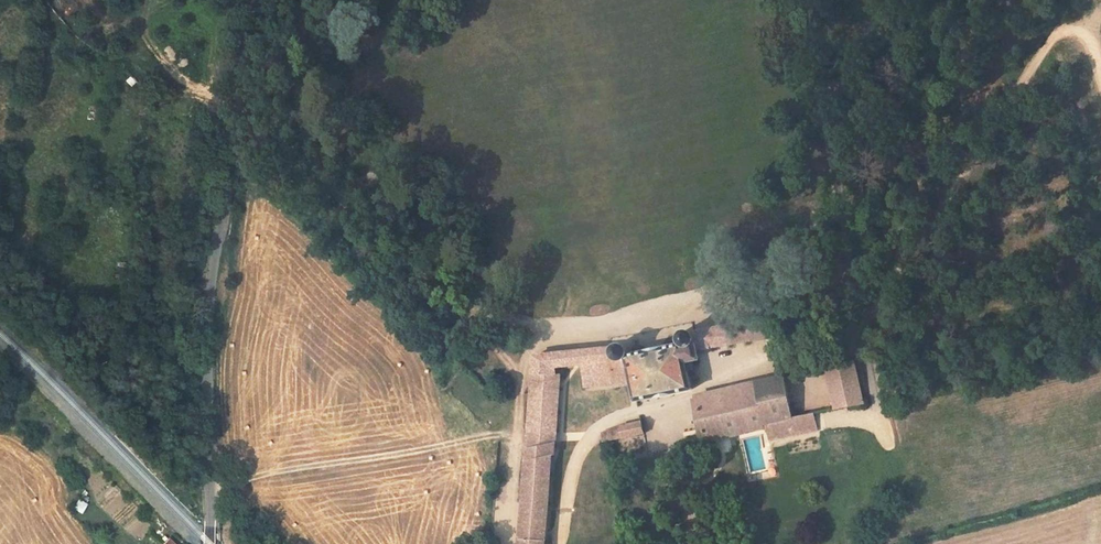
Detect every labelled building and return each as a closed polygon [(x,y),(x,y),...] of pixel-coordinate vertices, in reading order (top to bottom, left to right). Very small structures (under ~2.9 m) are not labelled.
[(696,379),(694,365),(701,363),(700,353),(780,342),(777,319),(696,332),(690,331),(689,331),(687,332),(685,334),(684,336),(683,338),(683,345),(634,353),(633,348),(631,347),(628,346),(624,345),(616,346),(535,358),(532,395),(528,443),(557,443),(561,376),(558,376),(558,370),(585,367),(585,369),(612,368),(616,389),(635,387),(639,403),(694,392),(692,380),(696,379)] [(864,411),(854,364),(827,371),(835,416),(864,411)] [(616,389),(612,368),(585,369),(588,390),(616,389)] [(794,424),(786,380),(692,402),(702,447),(766,433),(767,438),(795,432),(794,424)] [(646,437),(643,424),(621,427),(605,436),(607,444),(646,437)] [(553,458),(556,456),(557,443),(528,443),(520,543),(545,543),(553,458)]
